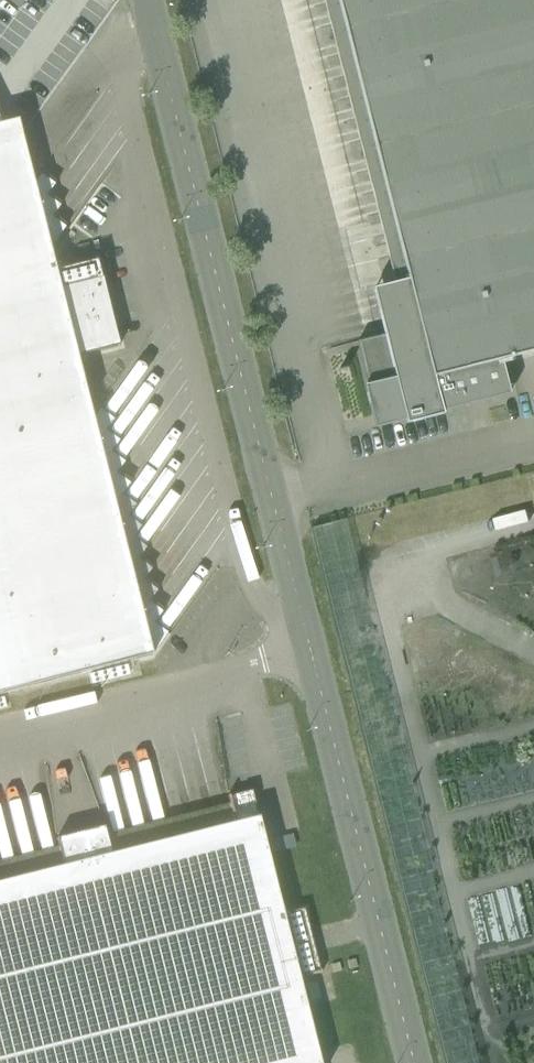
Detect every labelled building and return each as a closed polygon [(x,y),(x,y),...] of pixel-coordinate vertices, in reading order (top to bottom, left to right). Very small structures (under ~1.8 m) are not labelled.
[(408,282),(373,291),(384,336),(357,343),(368,386),(364,387),(375,430),(406,422),(406,425),(443,416),(443,413),(510,396),(501,362),(533,353),(533,0),(337,0),(408,282)] [(1,124),(0,122),(0,695),(152,656),(77,357),(120,346),(98,259),(55,270),(18,120),(1,124)] [(0,863),(0,1062),(320,1062),(299,979),(322,973),(305,908),(283,914),(252,791),(230,797),(230,796),(228,797),(230,805),(107,836),(105,827),(57,839),(59,849),(0,863)]
